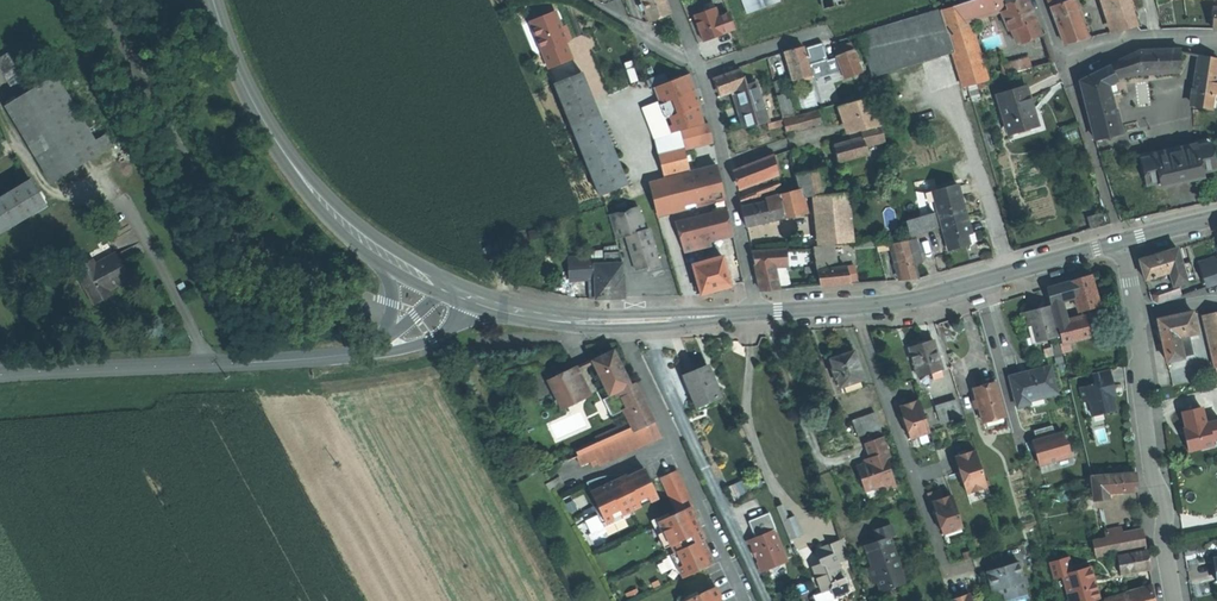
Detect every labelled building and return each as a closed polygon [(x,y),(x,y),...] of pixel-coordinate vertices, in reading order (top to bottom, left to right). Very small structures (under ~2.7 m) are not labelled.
[(672,13),(667,0),(643,0),(644,2),(649,13),(652,21),(662,18),(672,13)] [(708,3),(710,9),(720,6),(718,0),(708,3)] [(779,0),(745,0),(749,13),(780,1),(779,0)] [(826,8),(848,3),(847,0),(824,0),(826,8)] [(965,1),(971,20),(976,20),(1004,10),(1009,8),(1006,0),(970,0),(965,1)] [(1009,8),(1016,27),(1022,41),(1042,34),(1035,15),(1029,0),(1006,0),(1009,8)] [(1066,43),(1079,40),(1090,38),(1076,0),(1069,0),(1052,6),(1066,43)] [(1109,0),(1103,0),(1114,32),(1120,31),(1109,0)] [(1139,26),(1130,0),(1109,0),(1120,31),(1139,26)] [(971,20),(965,1),(942,9),(955,51),(960,71),(983,65),(971,20)] [(644,15),(649,13),(644,2),(640,4),(644,15)] [(728,32),(727,31),(723,16),(720,6),(710,9),(705,11),(699,13),(706,38),(717,35),(728,32)] [(1016,27),(1009,8),(1004,10),(1011,29),(1012,28),(1016,27)] [(955,51),(942,9),(918,16),(928,52),(946,47),(948,53),(955,51)] [(727,31),(735,29),(731,13),(723,16),(727,31)] [(570,42),(568,38),(566,32),(560,16),(536,26),(552,68),(574,59),(568,43),(570,42)] [(928,52),(918,16),(862,34),(876,76),(917,63),(948,53),(946,47),(928,52)] [(1018,43),(1022,41),(1016,27),(1012,28),(1018,43)] [(855,49),(851,38),(842,40),(835,42),(839,55),(855,49)] [(808,46),(810,61),(826,59),(824,44),(808,46)] [(815,80),(805,47),(794,50),(788,52),(798,85),(815,80)] [(864,72),(855,49),(839,55),(848,78),(864,72)] [(1140,51),(1112,65),(1117,77),(1141,72),(1159,72),(1180,71),(1181,50),(1140,51)] [(1035,65),(1032,55),(1007,62),(1010,73),(1035,65)] [(26,80),(11,56),(0,62),(0,67),(13,88),(26,80)] [(1200,56),(1197,74),(1216,77),(1216,58),(1200,56)] [(986,64),(983,65),(960,71),(965,87),(969,86),(977,84),(990,80),(986,64)] [(1117,77),(1112,65),(1082,81),(1085,96),(1105,86),(1112,82),(1118,80),(1117,77)] [(749,86),(747,82),(743,71),(729,76),(717,80),(723,96),(734,92),(739,90),(749,86)] [(29,92),(75,171),(107,152),(100,139),(61,73),(29,92)] [(591,162),(605,196),(632,185),(585,74),(558,85),(591,162)] [(1197,74),(1197,79),(1196,84),(1216,87),(1216,85),(1216,78),(1216,77),(1197,74)] [(656,89),(661,103),(674,134),(680,132),(707,125),(703,105),(698,107),(692,92),(698,90),(692,75),(656,89)] [(779,96),(787,94),(788,94),(785,79),(775,81),(779,96)] [(753,85),(749,86),(739,90),(750,123),(745,124),(746,128),(751,126),(751,127),(770,122),(757,83),(753,85)] [(977,84),(969,86),(973,100),(981,97),(977,84)] [(1216,87),(1196,84),(1193,105),(1212,108),(1215,94),(1216,87)] [(1034,104),(1028,86),(999,95),(1012,132),(1040,123),(1034,104)] [(1105,86),(1085,96),(1091,117),(1112,111),(1105,86)] [(828,107),(843,103),(838,87),(821,91),(826,108),(828,107)] [(703,105),(698,90),(692,92),(698,107),(703,105)] [(739,90),(734,92),(745,124),(750,123),(739,90)] [(56,182),(75,171),(29,92),(10,103),(56,182)] [(779,96),(784,118),(792,116),(787,94),(779,96)] [(883,126),(873,97),(844,105),(852,133),(865,130),(883,126)] [(674,134),(661,103),(647,109),(659,138),(660,139),(674,134)] [(810,113),(815,131),(825,128),(821,111),(810,113)] [(804,133),(815,131),(810,113),(786,120),(790,137),(804,133)] [(786,124),(784,119),(770,122),(772,128),(786,124)] [(680,132),(684,150),(715,142),(710,124),(707,125),(680,132)] [(869,146),(888,141),(884,126),(883,126),(865,130),(867,138),(869,146)] [(851,133),(854,141),(867,138),(865,130),(852,133),(851,133)] [(100,139),(107,152),(120,146),(111,132),(100,139)] [(684,150),(680,132),(674,134),(660,139),(664,153),(677,150),(678,151),(684,150)] [(841,161),(871,153),(869,146),(867,138),(854,141),(837,145),(839,154),(841,161)] [(678,151),(684,175),(720,166),(715,142),(684,150),(678,151)] [(1177,149),(1184,180),(1196,177),(1205,175),(1204,172),(1216,169),(1216,168),(1211,144),(1198,146),(1198,144),(1177,149)] [(1184,180),(1177,149),(1156,153),(1157,156),(1143,159),(1149,185),(1163,182),(1163,185),(1173,182),(1184,180)] [(684,175),(678,151),(677,150),(664,153),(661,154),(667,180),(684,175)] [(763,161),(768,180),(784,174),(777,156),(763,161)] [(745,189),(768,180),(763,161),(739,170),(742,180),(745,189)] [(684,175),(667,180),(675,209),(718,198),(727,196),(720,166),(684,175)] [(802,189),(805,189),(805,191),(806,193),(819,193),(819,196),(835,194),(835,193),(827,168),(799,175),(801,189),(802,189)] [(33,177),(0,196),(0,234),(50,204),(33,177)] [(652,183),(660,213),(675,209),(667,180),(652,183)] [(961,183),(940,189),(943,199),(939,200),(950,239),(967,234),(970,233),(975,232),(961,183)] [(783,185),(773,189),(775,196),(785,193),(783,185)] [(773,189),(767,191),(769,198),(775,196),(773,189)] [(805,191),(805,189),(802,189),(801,189),(777,196),(777,198),(805,191)] [(767,191),(758,194),(760,200),(769,198),(767,191)] [(810,213),(806,193),(805,191),(777,198),(783,219),(787,218),(788,219),(810,213)] [(855,242),(850,193),(835,194),(819,196),(818,196),(824,244),(855,242)] [(758,194),(743,202),(744,205),(758,201),(760,201),(760,200),(758,194)] [(774,221),(783,219),(777,198),(777,196),(768,198),(769,202),(774,221)] [(750,227),(774,221),(769,202),(759,205),(745,208),(748,218),(750,227)] [(631,237),(638,235),(649,231),(642,208),(614,217),(621,240),(631,237)] [(695,244),(735,234),(729,209),(678,222),(686,253),(697,251),(695,244)] [(938,213),(909,221),(912,234),(925,230),(932,229),(942,226),(938,213)] [(1094,228),(1104,225),(1100,213),(1090,216),(1094,228)] [(649,231),(638,235),(640,242),(633,244),(641,271),(647,269),(651,268),(653,272),(665,268),(655,238),(651,239),(649,231)] [(978,231),(975,232),(970,233),(973,242),(981,240),(978,231)] [(967,234),(950,239),(953,249),(964,246),(970,245),(967,234)] [(638,235),(631,237),(633,244),(640,242),(638,235)] [(919,239),(911,240),(916,256),(917,263),(924,261),(919,239)] [(100,301),(112,293),(110,289),(119,284),(132,277),(111,240),(76,260),(100,301)] [(483,244),(486,250),(494,246),(491,240),(483,244)] [(891,248),(890,240),(879,241),(881,250),(891,248)] [(894,245),(898,260),(916,256),(911,240),(894,245)] [(821,270),(840,269),(836,245),(816,247),(820,263),(819,263),(821,270)] [(769,251),(755,252),(759,267),(778,267),(791,266),(790,249),(769,251)] [(1178,249),(1166,252),(1171,271),(1173,275),(1176,285),(1188,281),(1183,265),(1178,249)] [(601,257),(601,262),(612,262),(611,254),(611,251),(600,253),(601,257)] [(1152,256),(1140,260),(1146,279),(1164,274),(1171,271),(1166,252),(1152,256)] [(626,263),(623,253),(611,254),(612,262),(601,262),(602,277),(627,276),(626,263)] [(912,279),(921,278),(917,263),(916,256),(898,260),(903,279),(912,279)] [(727,258),(697,266),(705,294),(721,290),(734,287),(727,258)] [(1202,269),(1216,264),(1216,258),(1201,263),(1202,269)] [(592,263),(592,278),(599,278),(602,277),(601,262),(592,263)] [(1183,265),(1188,281),(1197,279),(1192,262),(1183,265)] [(573,279),(592,278),(592,263),(575,263),(572,264),(573,279)] [(1216,284),(1216,264),(1202,269),(1208,287),(1216,284)] [(852,275),(859,273),(858,266),(850,268),(852,275)] [(775,290),(783,290),(778,267),(759,267),(765,291),(775,290)] [(844,284),(854,284),(853,281),(852,275),(850,268),(840,269),(844,284)] [(834,285),(844,284),(840,269),(821,270),(824,286),(834,285)] [(852,275),(853,281),(861,280),(859,273),(852,275)] [(1103,304),(1095,273),(1084,277),(1075,279),(1079,296),(1083,310),(1103,304)] [(599,278),(600,300),(615,300),(628,299),(627,276),(602,277),(599,278)] [(1079,296),(1075,279),(1061,284),(1065,300),(1079,296)] [(1061,284),(1051,287),(1055,303),(1062,301),(1065,300),(1061,284)] [(1158,304),(1182,296),(1180,287),(1152,296),(1154,302),(1158,304)] [(1062,301),(1055,303),(1057,314),(1065,312),(1062,301)] [(1061,335),(1053,305),(1041,308),(1026,312),(1030,324),(1036,322),(1041,340),(1061,335)] [(1057,314),(1059,322),(1061,322),(1067,320),(1065,312),(1057,314)] [(1193,313),(1175,317),(1180,339),(1198,335),(1193,313)] [(1066,342),(1073,340),(1094,334),(1089,314),(1067,320),(1061,322),(1066,342)] [(1215,314),(1204,317),(1211,345),(1216,344),(1216,314),(1215,314)] [(1180,339),(1175,317),(1159,321),(1164,342),(1169,363),(1184,360),(1180,339)] [(923,377),(933,373),(946,369),(947,369),(937,339),(925,343),(913,347),(923,377)] [(1063,342),(1066,351),(1075,349),(1073,340),(1066,342),(1063,342)] [(631,384),(630,382),(615,351),(604,356),(594,361),(610,394),(620,390),(631,384)] [(841,377),(844,387),(865,379),(868,378),(863,365),(858,351),(834,359),(838,368),(841,377)] [(1033,401),(1035,401),(1034,398),(1049,394),(1049,393),(1062,390),(1055,364),(1028,371),(1014,375),(1022,404),(1033,401)] [(549,376),(562,403),(585,392),(572,365),(549,376)] [(1117,385),(1113,368),(1096,372),(1098,382),(1083,386),(1087,400),(1093,399),(1095,406),(1098,408),(1104,407),(1105,412),(1121,409),(1117,394),(1117,393),(1115,394),(1113,386),(1117,385)] [(703,374),(702,371),(699,372),(689,376),(702,406),(714,401),(726,396),(714,369),(703,374)] [(946,369),(933,373),(935,379),(947,375),(946,369)] [(634,420),(650,412),(635,379),(630,382),(631,384),(620,390),(628,407),(634,420)] [(865,379),(844,387),(846,393),(867,385),(865,379)] [(987,420),(1009,413),(1000,382),(978,388),(981,398),(983,407),(987,420)] [(612,415),(628,407),(620,390),(610,394),(604,397),(612,415)] [(1034,398),(1035,401),(1033,401),(1035,406),(1052,402),(1049,394),(1034,398)] [(966,415),(961,399),(941,405),(946,421),(966,415)] [(914,439),(934,432),(923,400),(903,407),(914,439)] [(714,401),(702,406),(703,410),(716,405),(714,401)] [(1207,420),(1203,404),(1178,409),(1187,453),(1215,447),(1214,440),(1216,439),(1216,418),(1207,420)] [(1098,408),(1095,406),(1097,414),(1105,412),(1104,407),(1098,408)] [(639,430),(655,422),(650,412),(634,420),(639,430)] [(885,427),(879,412),(857,420),(862,435),(885,427)] [(599,463),(600,465),(661,435),(655,422),(639,430),(634,420),(598,438),(598,439),(578,449),(581,456),(582,464),(591,459),(596,457),(599,463)] [(1063,429),(1030,440),(1039,467),(1072,456),(1063,429)] [(886,436),(869,442),(875,457),(875,458),(872,463),(871,464),(861,467),(870,491),(884,486),(889,486),(890,490),(900,486),(890,457),(893,456),(886,436)] [(972,493),(992,486),(981,451),(960,457),(965,472),(972,493)] [(596,457),(591,459),(594,465),(599,463),(596,457)] [(588,482),(604,515),(621,507),(624,513),(642,504),(639,498),(656,490),(646,468),(629,476),(628,474),(621,478),(610,483),(606,475),(597,478),(588,482)] [(678,511),(692,504),(694,503),(677,469),(661,477),(678,511)] [(1096,475),(1098,498),(1113,496),(1113,490),(1125,489),(1142,488),(1140,471),(1096,475)] [(565,483),(560,476),(546,484),(551,491),(565,483)] [(746,497),(739,483),(732,486),(739,501),(746,497)] [(967,527),(957,495),(937,502),(948,533),(967,527)] [(592,506),(590,496),(577,499),(580,509),(592,506)] [(697,515),(692,504),(678,511),(660,520),(672,543),(673,542),(677,550),(679,550),(685,562),(680,564),(681,565),(686,575),(716,560),(705,537),(706,536),(701,528),(695,516),(697,515)] [(621,507),(604,515),(600,517),(605,526),(626,517),(624,513),(621,507)] [(783,542),(784,539),(781,532),(780,531),(779,530),(780,527),(774,513),(754,521),(760,538),(756,540),(760,548),(758,549),(760,553),(761,556),(763,556),(765,561),(769,570),(791,561),(783,542)] [(598,514),(586,520),(593,534),(605,527),(598,514)] [(900,560),(903,559),(894,535),(899,533),(895,523),(879,529),(883,539),(876,542),(870,544),(878,565),(873,567),(879,582),(883,580),(887,590),(911,581),(906,567),(903,568),(900,560)] [(1123,534),(1126,534),(1124,526),(1110,529),(1112,537),(1123,534)] [(1151,545),(1148,529),(1126,534),(1123,534),(1126,550),(1151,545)] [(1126,550),(1123,534),(1112,537),(1116,552),(1126,550)] [(1112,537),(1099,541),(1102,555),(1116,552),(1112,537)] [(836,589),(839,590),(841,595),(854,589),(843,561),(855,556),(848,538),(831,545),(820,549),(826,562),(824,566),(819,568),(828,592),(836,589)] [(1125,571),(1154,566),(1153,557),(1151,548),(1122,554),(1113,556),(1115,563),(1123,562),(1125,571)] [(676,567),(681,565),(680,564),(685,562),(679,550),(677,550),(669,554),(676,567)] [(1054,561),(1059,577),(1069,574),(1076,600),(1087,600),(1104,596),(1095,565),(1078,570),(1073,555),(1054,561)] [(999,590),(1008,588),(1012,599),(1031,593),(1029,585),(1026,577),(1028,576),(1023,561),(993,570),(999,590)] [(718,585),(687,600),(688,600),(724,600),(722,596),(723,595),(718,585)] [(1130,598),(1118,600),(1160,600),(1158,586),(1129,595),(1130,598)] [(956,600),(978,600),(975,593),(955,600),(956,600)]
